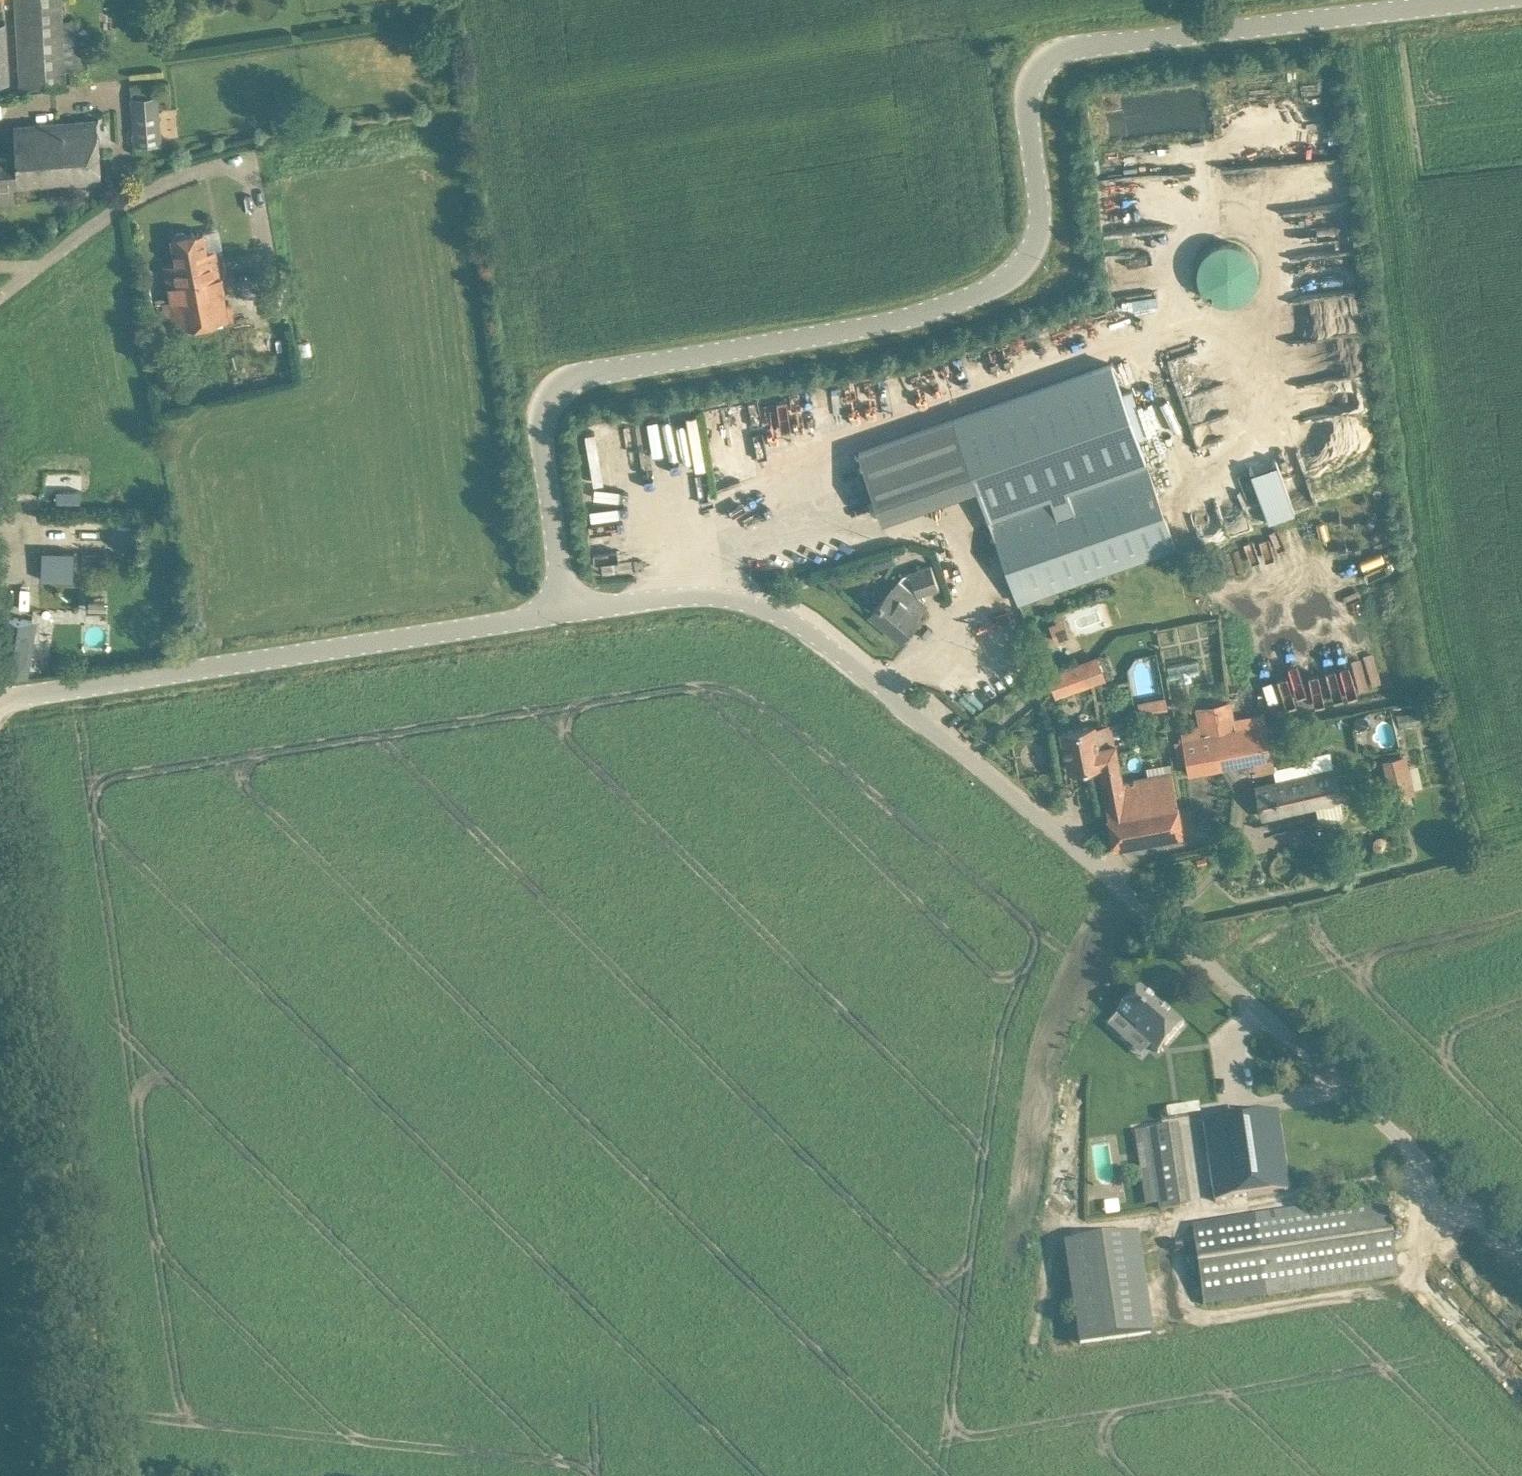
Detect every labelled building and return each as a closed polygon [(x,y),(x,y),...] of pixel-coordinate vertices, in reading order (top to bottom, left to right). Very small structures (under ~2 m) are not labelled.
[(66,85),(61,0),(22,0),(28,88),(66,85)] [(0,21),(0,82),(9,81),(5,21),(0,21)] [(157,84),(131,86),(135,145),(161,143),(157,84)] [(16,150),(0,152),(0,186),(14,185),(14,187),(101,181),(97,119),(14,125),(16,150)] [(180,329),(197,326),(228,320),(219,269),(216,250),(207,251),(203,231),(186,234),(182,231),(180,232),(176,232),(173,237),(172,237),(176,262),(165,264),(177,329),(180,329)] [(1199,245),(1199,296),(1252,296),(1252,246),(1199,245)] [(181,344),(164,347),(166,357),(183,354),(181,344)] [(976,484),(1018,602),(1176,547),(1111,363),(858,452),(881,517),(976,484)] [(1250,471),(1267,523),(1295,514),(1277,462),(1250,471)] [(41,582),(60,582),(60,584),(41,584),(41,605),(42,609),(79,609),(79,584),(66,584),(66,582),(82,582),(82,551),(61,551),(41,550),(41,582)] [(896,554),(885,557),(888,568),(899,565),(896,554)] [(913,623),(919,616),(917,614),(926,603),(916,595),(939,587),(931,564),(903,574),(892,587),(883,598),(870,613),(900,638),(913,623)] [(27,619),(7,616),(5,629),(3,629),(0,650),(0,673),(23,676),(26,655),(30,655),(33,635),(34,634),(30,633),(33,620),(27,619)] [(1056,623),(1050,626),(1055,640),(1062,638),(1056,623)] [(1097,657),(1068,667),(1047,675),(1055,694),(1075,686),(1104,676),(1097,657)] [(1168,694),(1141,700),(1143,711),(1170,706),(1168,694)] [(1212,734),(1234,730),(1229,705),(1194,711),(1199,736),(1212,734)] [(1280,721),(1266,724),(1272,754),(1286,752),(1280,721)] [(1212,734),(1218,764),(1218,765),(1272,754),(1266,724),(1234,730),(1212,734)] [(1093,725),(1062,731),(1069,769),(1100,764),(1101,770),(1118,766),(1114,745),(1098,748),(1093,725)] [(1188,769),(1218,764),(1212,734),(1199,736),(1182,739),(1188,769)] [(1317,804),(1319,815),(1320,816),(1322,818),(1323,818),(1325,819),(1327,819),(1328,819),(1337,817),(1339,816),(1340,815),(1341,814),(1342,812),(1343,811),(1343,809),(1340,799),(1333,769),(1330,751),(1304,757),(1305,761),(1308,774),(1276,782),(1256,787),(1264,817),(1317,804)] [(1406,754),(1385,759),(1393,797),(1415,792),(1406,754)] [(1114,848),(1134,844),(1183,835),(1173,774),(1121,783),(1118,766),(1101,770),(1108,806),(1106,807),(1114,848)] [(1140,988),(1117,1013),(1137,1030),(1135,1032),(1158,1052),(1184,1024),(1164,1006),(1162,1008),(1140,988)] [(1277,1111),(1257,1114),(1204,1122),(1216,1201),(1289,1190),(1277,1111)] [(1181,1125),(1136,1130),(1144,1208),(1188,1204),(1181,1125)] [(1386,1196),(1366,1199),(1192,1225),(1204,1304),(1398,1275),(1386,1196)] [(1121,1199),(1107,1201),(1109,1213),(1122,1211),(1121,1199)] [(1077,1345),(1153,1333),(1137,1232),(1062,1244),(1077,1345)]
